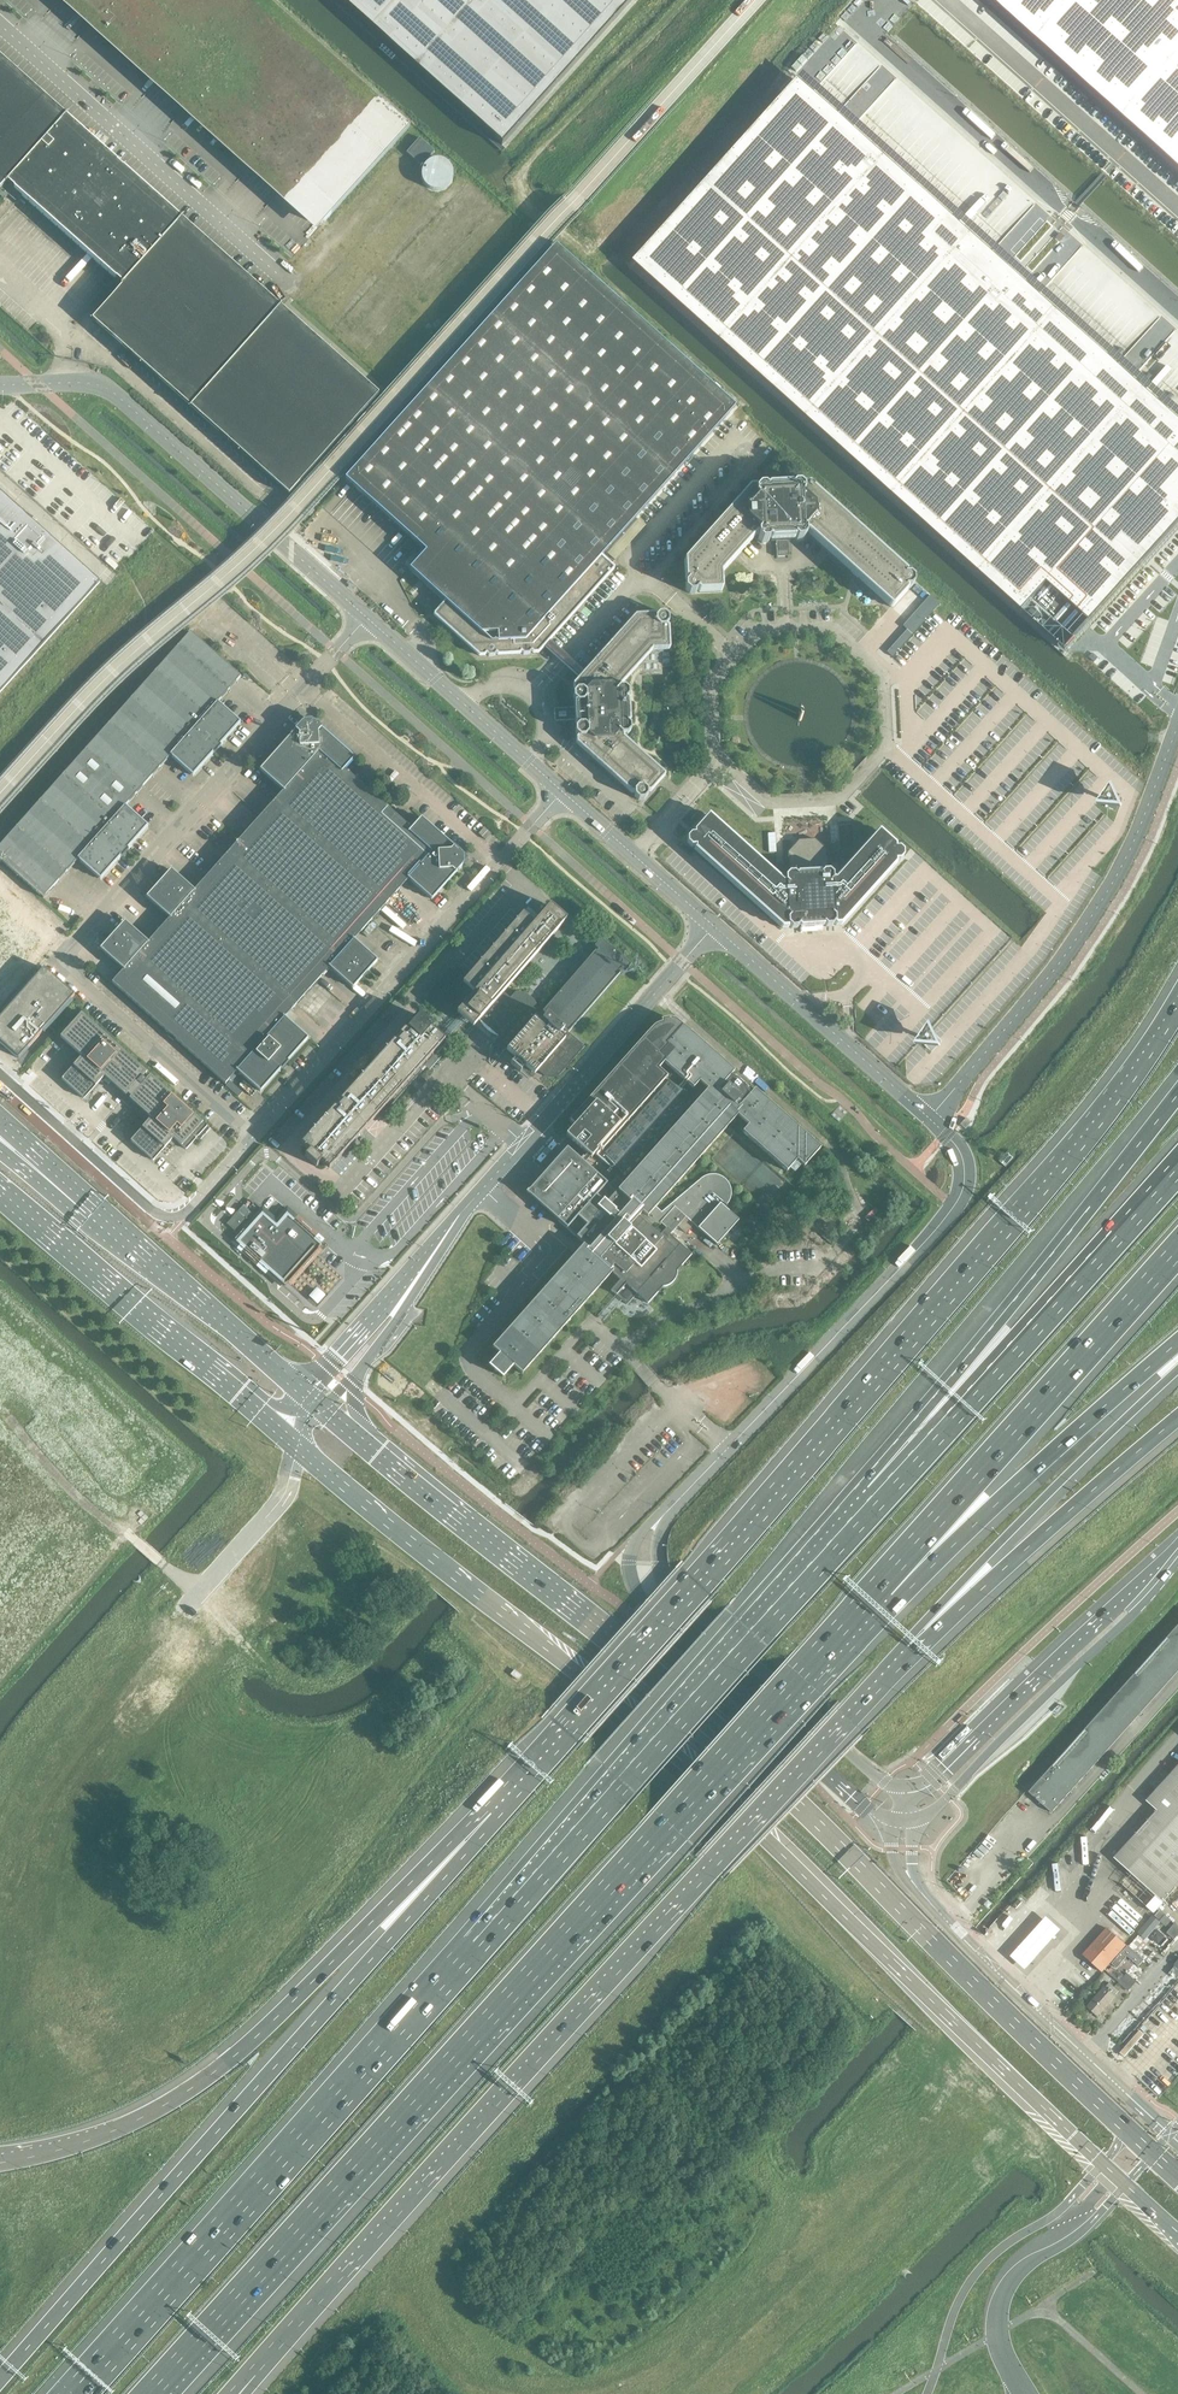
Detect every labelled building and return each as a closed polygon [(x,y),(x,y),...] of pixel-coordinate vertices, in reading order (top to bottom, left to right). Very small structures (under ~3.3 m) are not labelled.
[(324,222),(410,127),(268,0),(76,0),(324,222)] [(372,30),(399,0),(339,0),(372,30)] [(372,30),(501,146),(632,0),(399,0),(372,30)] [(1177,167),(1177,0),(992,0),(1177,167)] [(4,199),(8,195),(14,188),(21,195),(116,279),(112,284),(118,289),(116,291),(118,292),(92,320),(288,495),(378,395),(0,57),(0,196),(4,199)] [(799,81),(635,264),(1066,651),(1177,526),(1177,420),(799,81)] [(420,139),(408,152),(421,164),(433,151),(420,139)] [(345,479),(425,552),(409,569),(445,602),(434,615),(479,656),(538,653),(544,646),(549,650),(554,644),(549,640),(613,567),(601,557),(735,407),(555,246),(345,479)] [(750,489),(685,561),(686,580),(688,582),(685,584),(685,590),(690,594),(695,593),(698,591),(699,592),(720,591),(721,590),(720,574),(755,535),(757,535),(758,539),(762,543),(767,542),(769,540),(771,542),(775,541),(776,557),(789,556),(788,541),(793,540),(794,539),(796,541),(802,541),(806,537),(805,532),(807,532),(891,607),(892,607),(906,591),(906,588),(910,588),(913,584),(913,579),(909,575),(905,575),(905,573),(808,486),(803,486),(802,488),(799,485),(793,486),(791,488),(790,487),(768,488),(767,489),(764,487),(759,487),(756,490),(754,489),(750,489)] [(100,582),(0,492),(0,693),(100,582)] [(912,631),(940,602),(931,593),(903,623),(912,631)] [(575,709),(566,710),(567,719),(575,718),(576,725),(577,726),(575,729),(575,734),(578,736),(576,738),(576,743),(632,793),(634,793),(634,796),(638,800),(644,800),(648,796),(648,792),(650,792),(664,776),(664,775),(623,738),(623,735),(627,735),(631,731),(630,726),(628,723),(629,722),(628,700),(627,699),(629,696),(628,691),(624,687),(620,687),(620,685),(652,650),(668,649),(669,648),(668,627),(666,625),(669,623),(668,617),(664,613),(659,614),(656,617),(654,615),(635,616),(585,672),(580,668),(575,673),(580,678),(573,685),(574,689),(575,691),(573,694),(573,699),(575,702),(574,703),(575,709)] [(894,655),(912,631),(906,627),(888,650),(894,655)] [(1152,629),(1141,648),(1147,651),(1157,633),(1152,629)] [(44,898),(77,860),(100,880),(148,827),(125,806),(170,757),(193,777),(241,723),(218,703),(240,678),(190,633),(0,846),(0,860),(43,899),(44,898)] [(123,970),(116,978),(112,983),(224,1084),(236,1071),(260,1093),(308,1039),(284,1018),(328,968),(352,989),(377,961),(353,940),(407,879),(431,901),(467,860),(420,818),(410,829),(344,770),(354,759),(307,717),(259,770),(283,791),(194,891),(171,870),(146,898),(169,918),(148,943),(124,922),(99,949),(123,970)] [(690,834),(687,838),(687,843),(691,847),(695,847),(695,849),(782,928),(787,928),(789,926),(791,928),(797,928),(799,926),(801,927),(822,926),(824,924),(826,926),(832,926),(834,923),(836,925),(841,925),(896,863),(896,861),(900,861),(903,857),(903,851),(899,847),(895,848),(895,845),(879,831),(878,831),(855,856),(853,859),(834,880),(833,878),(833,875),(829,871),(824,871),(828,867),(827,850),(815,839),(798,840),(787,852),(788,869),(784,865),(777,865),(778,877),(762,863),(759,860),(709,816),(708,816),(694,831),(694,834),(690,834)] [(485,840),(490,834),(483,827),(478,833),(485,840)] [(676,848),(667,858),(677,868),(686,858),(676,848)] [(45,938),(0,898),(0,989),(45,938)] [(450,968),(427,994),(453,1017),(458,1010),(462,1006),(470,1012),(478,1020),(481,1016),(486,1021),(494,1027),(500,1033),(498,1036),(508,1046),(514,1040),(517,1043),(505,1056),(533,1080),(540,1073),(541,1075),(544,1076),(547,1077),(550,1078),(553,1078),(556,1077),(558,1075),(560,1073),(584,1047),(568,1033),(620,973),(619,971),(621,969),(614,962),(617,958),(619,956),(611,949),(606,955),(598,949),(596,952),(595,951),(542,1011),(546,1015),(542,1020),(536,1015),(537,1006),(533,999),(525,993),(518,991),(515,992),(510,998),(503,992),(563,923),(547,908),(534,923),(522,913),(468,975),(466,973),(461,978),(450,968)] [(75,995),(44,968),(0,1018),(0,1042),(19,1058),(75,995)] [(349,1090),(301,1144),(309,1151),(305,1156),(316,1167),(321,1162),(329,1169),(377,1116),(378,1117),(378,1116),(380,1117),(422,1070),(422,1071),(448,1043),(445,1040),(470,1012),(462,1006),(458,1010),(461,1013),(450,1026),(440,1037),(432,1030),(433,1028),(419,1016),(418,1017),(416,1015),(415,1014),(414,1016),(415,1017),(396,1039),(374,1062),(350,1089),(349,1088),(348,1090),(349,1090)] [(125,1053),(103,1034),(81,1014),(60,1037),(82,1057),(62,1079),(62,1080),(84,1099),(104,1077),(125,1096),(126,1096),(127,1095),(130,1098),(146,1080),(143,1077),(147,1073),(125,1053)] [(647,1034),(569,1121),(574,1126),(565,1135),(573,1142),(567,1148),(566,1148),(554,1161),(586,1189),(558,1220),(576,1237),(584,1243),(492,1347),(504,1358),(501,1360),(497,1356),(489,1365),(494,1370),(496,1372),(502,1377),(510,1368),(505,1363),(507,1361),(522,1374),(612,1272),(620,1279),(611,1290),(616,1295),(621,1300),(627,1304),(636,1294),(648,1303),(662,1287),(666,1286),(669,1285),(672,1283),(674,1280),(676,1276),(677,1273),(677,1271),(691,1254),(677,1242),(679,1240),(676,1238),(678,1237),(672,1232),(678,1226),(685,1233),(693,1224),(716,1244),(737,1220),(721,1206),(723,1204),(725,1206),(725,1205),(728,1203),(730,1199),(731,1195),(731,1190),(730,1186),(727,1181),(724,1178),(721,1176),(717,1175),(710,1175),(708,1175),(702,1177),(695,1183),(651,1220),(647,1216),(737,1115),(749,1125),(743,1132),(787,1171),(797,1160),(804,1167),(820,1148),(754,1090),(753,1091),(732,1073),(734,1072),(682,1026),(677,1022),(675,1020),(669,1019),(664,1019),(661,1020),(662,1023),(657,1025),(654,1027),(651,1029),(647,1034)] [(131,1141),(153,1161),(173,1138),(186,1150),(207,1127),(150,1076),(146,1080),(130,1098),(129,1099),(151,1119),(131,1141)] [(967,1118),(961,1124),(966,1129),(972,1123),(967,1118)] [(1008,1152),(999,1161),(1006,1167),(1014,1157),(1008,1152)] [(257,1218),(243,1205),(227,1223),(241,1236),(236,1241),(240,1244),(239,1246),(242,1249),(243,1247),(260,1262),(258,1263),(267,1271),(268,1269),(285,1285),(309,1258),(307,1257),(310,1254),(312,1255),(321,1244),(320,1243),(317,1246),(312,1242),(316,1238),(287,1212),(276,1224),(262,1212),(257,1218)] [(310,1295),(319,1302),(326,1293),(317,1286),(310,1295)] [(1177,1672),(1177,1627),(1029,1793),(1052,1813),(1177,1672)] [(514,1669),(510,1674),(518,1680),(522,1675),(514,1669)] [(1058,1713),(1065,1706),(1063,1704),(1055,1711),(1058,1713)] [(961,1724),(968,1717),(966,1715),(959,1722),(961,1724)] [(1177,1885),(1177,1766),(1147,1801),(1157,1810),(1114,1858),(1163,1902),(1177,1885)] [(1016,1909),(1022,1902),(1019,1900),(1013,1906),(1016,1909)] [(1166,1950),(1177,1932),(1177,1922),(1157,1907),(1140,1932),(1166,1950)] [(1101,1973),(1105,1969),(1108,1972),(1107,1972),(1119,1982),(1124,1976),(1110,1964),(1127,1945),(1126,1945),(1134,1936),(1131,1932),(1135,1927),(1120,1914),(1108,1928),(1107,1927),(1082,1954),(1101,1973)] [(1011,1954),(1026,1967),(1062,1929),(1048,1915),(1011,1954)] [(1114,1996),(1119,1990),(1110,1982),(1087,2007),(1097,2016),(1114,1996)]
